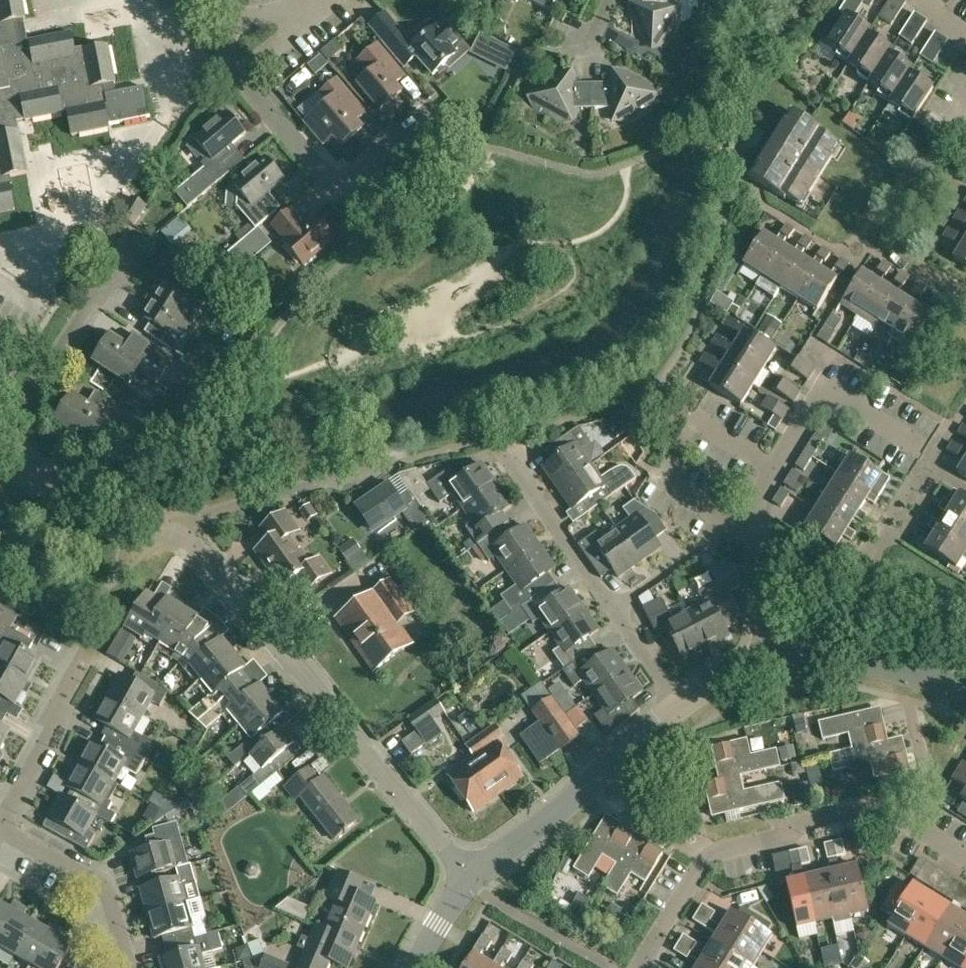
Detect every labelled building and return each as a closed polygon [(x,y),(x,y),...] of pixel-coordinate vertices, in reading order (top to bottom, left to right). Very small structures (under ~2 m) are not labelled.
[(15,209),(9,177),(28,173),(17,121),(67,111),(72,135),(109,127),(109,124),(150,117),(145,87),(117,93),(115,84),(116,83),(108,44),(75,51),(71,34),(28,43),(23,21),(26,20),(22,0),(0,0),(0,212),(15,209)] [(531,0),(550,10),(554,0),(531,0)] [(628,19),(639,42),(666,43),(680,23),(669,0),(641,0),(628,19)] [(868,35),(870,31),(853,20),(864,3),(871,7),(876,0),(848,0),(840,14),(845,17),(826,45),(838,53),(836,56),(848,63),(847,64),(848,65),(867,35),(868,35)] [(902,0),(891,0),(879,18),(890,26),(906,2),(902,0)] [(431,30),(432,31),(414,46),(386,13),(369,27),(402,66),(414,54),(433,75),(456,55),(453,52),(463,43),(442,20),(431,30)] [(926,21),(914,13),(899,37),(911,45),(926,21)] [(947,41),(935,33),(920,56),(932,64),(947,41)] [(867,35),(848,65),(859,72),(857,75),(869,83),(868,83),(869,83),(888,54),(891,50),(868,35),(867,35)] [(473,53),(505,69),(513,53),(481,37),(473,53)] [(380,111),(402,93),(385,73),(395,64),(378,44),(357,61),(369,75),(358,84),(380,111)] [(888,54),(869,83),(880,91),(878,94),(889,102),(890,103),(909,73),(909,74),(912,70),(888,54)] [(592,83),(592,108),(605,108),(629,121),(650,109),(649,81),(628,69),(604,83),(592,83)] [(592,108),(592,83),(580,84),(556,71),(535,83),(535,111),(557,122),(580,108),(592,108)] [(909,73),(890,103),(901,110),(899,114),(910,121),(910,122),(911,123),(933,89),(909,74),(909,73)] [(323,145),(333,136),(341,145),(361,128),(356,122),(366,113),(338,79),(320,94),(328,103),(304,123),(323,145)] [(201,177),(198,173),(175,193),(188,208),(217,183),(245,160),(232,145),(245,134),(227,112),(194,140),(186,147),(197,159),(200,156),(205,161),(201,164),(207,171),(201,177)] [(830,157),(837,145),(824,137),(825,134),(794,114),(787,125),(785,124),(776,139),(769,134),(758,151),(766,155),(756,170),(758,172),(752,181),(785,202),(787,199),(799,207),(806,195),(809,197),(833,158),(830,157)] [(267,194),(284,179),(266,158),(233,186),(238,192),(236,206),(256,229),(277,211),(267,199),(267,194)] [(119,217),(134,228),(148,206),(132,196),(119,217)] [(303,265),(334,239),(315,216),(304,225),(291,210),(273,225),(286,241),(284,242),(303,265)] [(965,223),(965,215),(959,211),(954,220),(964,226),(965,223)] [(182,217),(161,233),(171,246),(192,229),(182,217)] [(761,277),(782,246),(786,240),(788,241),(794,231),(786,226),(775,243),(762,234),(743,265),(761,277)] [(959,235),(949,228),(943,237),(953,243),(959,235)] [(782,246),(761,277),(755,287),(774,299),(780,288),(800,258),(804,251),(806,252),(813,242),(803,236),(793,253),(782,246)] [(964,242),(953,260),(965,267),(965,243),(964,242)] [(800,258),(780,288),(799,300),(818,270),(823,263),(824,264),(831,254),(822,248),(811,265),(800,258)] [(818,270),(799,300),(817,311),(840,274),(842,275),(848,265),(840,260),(829,277),(818,270)] [(885,277),(892,267),(892,266),(884,261),(883,261),(877,271),(878,272),(884,275),(885,277)] [(903,287),(910,277),(901,271),(894,282),(903,287)] [(861,273),(840,306),(857,317),(878,283),(861,273)] [(175,323),(190,300),(163,282),(150,302),(153,304),(144,317),(151,322),(145,332),(162,343),(172,349),(185,329),(175,323)] [(921,298),(927,287),(919,282),(912,293),(921,298)] [(878,283),(857,317),(853,323),(870,334),(874,328),(895,294),(878,283)] [(912,305),(891,339),(908,350),(935,307),(938,309),(944,298),(935,292),(923,312),(912,305)] [(710,303),(725,313),(727,311),(735,315),(739,308),(731,304),(732,302),(716,293),(710,303)] [(895,294),(874,328),(891,339),(912,305),(895,294)] [(817,339),(827,345),(842,320),(835,316),(837,312),(834,311),(817,339)] [(732,349),(763,369),(775,349),(737,326),(738,324),(728,317),(722,326),(740,336),(732,348),(732,349)] [(777,332),(773,330),(775,327),(765,321),(758,332),(772,341),(777,332)] [(732,349),(732,348),(727,344),(728,342),(717,335),(712,344),(728,355),(721,366),(721,367),(752,387),(763,369),(732,349)] [(110,336),(105,343),(94,361),(129,384),(138,370),(158,383),(173,359),(149,344),(141,356),(110,336)] [(721,367),(721,366),(715,362),(717,360),(705,353),(697,367),(703,371),(706,367),(717,373),(709,386),(741,405),(752,387),(721,367)] [(808,381),(815,370),(795,357),(788,368),(808,381)] [(178,378),(203,394),(212,380),(187,364),(178,378)] [(908,375),(897,369),(891,380),(902,386),(908,375)] [(801,392),(780,378),(772,389),(794,403),(801,392)] [(122,437),(135,416),(99,393),(90,407),(72,395),(54,423),(94,448),(107,428),(122,437)] [(777,430),(790,410),(769,397),(762,408),(767,411),(761,420),(777,430)] [(963,424),(958,433),(965,439),(965,427),(963,424)] [(557,489),(591,466),(580,451),(590,444),(579,427),(545,451),(552,461),(543,468),(557,489)] [(816,433),(803,454),(812,459),(823,441),(828,445),(832,439),(819,431),(817,434),(816,433)] [(957,457),(963,449),(952,442),(947,451),(957,457)] [(812,459),(803,454),(795,466),(804,471),(812,459)] [(848,456),(836,475),(868,495),(869,493),(876,482),(884,487),(888,479),(879,474),(879,475),(848,456)] [(957,473),(956,474),(965,480),(965,458),(957,473)] [(463,508),(496,485),(481,464),(464,477),(455,465),(427,485),(441,504),(454,495),(463,508)] [(591,466),(557,489),(572,510),(582,503),(589,513),(636,481),(630,473),(626,470),(622,469),(617,470),(612,472),(608,475),(608,474),(601,480),(591,466)] [(793,489),(802,475),(793,470),(784,484),(793,489)] [(836,475),(825,493),(857,513),(858,511),(864,500),(872,505),(877,497),(869,493),(868,495),(836,475)] [(496,485),(463,508),(474,523),(466,529),(472,538),(461,545),(467,553),(473,548),(508,524),(501,514),(511,507),(496,485)] [(416,532),(430,522),(409,491),(397,500),(388,487),(358,508),(374,531),(402,511),(416,532)] [(781,508),(790,493),(782,488),(773,502),(781,508)] [(825,493),(814,511),(845,531),(846,529),(853,518),(861,523),(865,516),(858,511),(857,513),(825,493)] [(965,525),(965,499),(958,494),(950,508),(942,503),(937,510),(945,515),(947,513),(965,525)] [(616,531),(640,564),(660,549),(637,516),(646,510),(634,502),(622,510),(630,521),(616,531)] [(845,531),(814,511),(802,530),(834,550),(842,537),(849,542),(854,534),(846,529),(845,531)] [(284,585),(311,566),(300,550),(297,552),(287,538),(298,530),(285,512),(262,528),(271,541),(256,551),(266,564),(268,562),(284,585)] [(945,515),(939,526),(931,521),(926,528),(934,533),(935,531),(965,550),(965,525),(947,513),(945,515)] [(508,524),(473,548),(482,561),(486,558),(489,561),(496,556),(507,571),(539,548),(525,527),(515,534),(508,524)] [(640,564),(616,531),(601,541),(595,533),(577,546),(600,578),(612,570),(618,579),(640,564)] [(934,533),(927,544),(919,539),(914,546),(924,552),(925,551),(949,566),(948,567),(959,574),(961,570),(964,572),(965,568),(965,550),(935,531),(934,533)] [(364,552),(354,538),(340,549),(349,562),(364,552)] [(539,548),(507,571),(517,585),(500,597),(504,602),(501,604),(492,610),(501,622),(521,608),(555,584),(548,574),(555,570),(539,548)] [(702,604),(686,613),(705,650),(729,637),(725,631),(738,624),(735,619),(742,616),(729,592),(740,586),(739,571),(713,554),(708,561),(712,567),(709,569),(716,583),(696,593),(702,604)] [(406,604),(390,581),(337,619),(375,671),(412,644),(391,615),(406,604)] [(562,594),(555,584),(521,608),(532,624),(540,619),(550,634),(584,611),(569,589),(562,594)] [(160,643),(183,607),(166,597),(163,602),(146,592),(124,627),(141,638),(144,633),(160,643)] [(705,650),(686,613),(670,621),(659,599),(641,609),(654,634),(665,628),(683,661),(705,650)] [(199,618),(183,607),(160,643),(176,653),(172,658),(179,663),(198,642),(208,629),(196,622),(199,618)] [(584,611),(550,634),(561,649),(553,654),(564,670),(595,648),(588,639),(598,632),(584,611)] [(27,683),(40,660),(28,653),(33,643),(2,625),(0,628),(0,647),(0,648),(0,667),(27,683)] [(198,642),(179,663),(185,670),(191,666),(202,679),(234,652),(221,638),(218,641),(209,630),(208,629),(198,642)] [(595,648),(564,670),(562,671),(573,687),(583,681),(594,696),(627,673),(611,651),(601,658),(595,648)] [(234,652),(202,679),(213,693),(189,713),(197,722),(243,683),(236,675),(246,667),(234,652)] [(2,698),(15,705),(16,703),(21,706),(27,695),(22,692),(27,683),(0,667),(0,702),(2,698)] [(627,673),(594,696),(603,709),(593,716),(608,737),(639,711),(632,701),(641,693),(627,673)] [(119,674),(107,697),(142,717),(151,702),(160,707),(168,693),(159,685),(155,694),(119,674)] [(250,692),(243,683),(197,722),(205,731),(228,711),(240,725),(272,698),(260,684),(250,692)] [(521,696),(532,713),(542,726),(523,740),(540,765),(579,737),(541,683),(521,696)] [(574,707),(566,696),(558,702),(566,713),(574,707)] [(142,717),(107,697),(94,719),(107,727),(102,735),(107,738),(146,760),(155,744),(134,732),(142,717)] [(272,698),(240,725),(251,739),(228,758),(236,767),(250,756),(260,746),(261,747),(275,735),(275,734),(272,731),(278,726),(275,721),(284,713),(272,698)] [(444,713),(440,706),(437,702),(409,721),(416,731),(409,735),(414,742),(422,737),(418,731),(444,713)] [(851,750),(872,745),(864,712),(817,723),(821,740),(847,735),(851,750)] [(10,730),(0,725),(0,748),(10,730)] [(467,746),(475,757),(500,793),(523,777),(498,742),(503,738),(495,726),(467,746)] [(260,746),(250,756),(261,769),(240,788),(248,797),(259,787),(285,766),(282,761),(288,756),(285,752),(294,744),(282,729),(275,734),(275,735),(261,747),(260,746)] [(146,760),(107,738),(102,747),(91,741),(78,764),(114,783),(122,768),(137,776),(146,760)] [(872,745),(851,750),(828,755),(832,772),(870,764),(874,780),(909,772),(902,738),(872,745)] [(717,781),(739,777),(780,768),(776,750),(750,756),(747,739),(710,748),(717,781)] [(500,793),(475,757),(448,776),(474,812),(500,793)] [(958,772),(965,777),(965,764),(963,763),(958,772)] [(114,783),(78,764),(66,786),(74,791),(70,800),(96,815),(112,823),(116,815),(108,811),(113,803),(105,799),(114,783)] [(335,839),(358,821),(323,777),(319,780),(309,768),(285,787),(296,800),(301,796),(335,839)] [(283,771),(258,791),(265,800),(290,780),(283,771)] [(958,772),(952,781),(965,789),(965,777),(958,772)] [(739,777),(717,781),(703,784),(711,818),(724,815),(726,822),(741,818),(739,811),(784,801),(780,784),(743,792),(739,777)] [(96,815),(70,800),(61,795),(48,818),(78,835),(74,844),(86,851),(95,835),(87,830),(96,815)] [(192,813),(185,803),(168,815),(175,825),(192,813)] [(616,864),(635,832),(606,815),(574,869),(589,878),(603,856),(616,864)] [(177,868),(172,851),(180,848),(174,825),(156,830),(157,835),(145,838),(148,848),(131,853),(138,879),(176,868),(177,868)] [(635,832),(616,864),(603,886),(618,895),(631,873),(647,882),(666,851),(635,832)] [(832,842),(835,857),(845,855),(842,840),(832,842)] [(835,857),(832,842),(824,844),(828,859),(835,857)] [(806,848),(797,850),(800,865),(810,863),(806,848)] [(800,865),(797,850),(789,852),(793,866),(800,865)] [(836,860),(838,870),(849,916),(867,912),(856,866),(847,868),(844,859),(836,860)] [(935,890),(945,873),(927,862),(916,879),(935,890)] [(177,868),(176,868),(179,878),(140,889),(147,914),(187,903),(182,886),(196,882),(191,864),(177,868)] [(849,916),(838,870),(821,874),(832,920),(849,916)] [(945,873),(935,890),(953,902),(964,885),(945,873)] [(832,920),(821,874),(803,878),(814,925),(832,920)] [(814,925),(803,878),(785,883),(796,929),(814,925)] [(907,937),(932,896),(913,884),(909,891),(898,884),(884,906),(895,913),(888,925),(907,937)] [(964,885),(953,902),(965,910),(965,886),(964,885)] [(589,902),(578,896),(571,909),(582,915),(589,902)] [(950,907),(932,896),(907,937),(925,948),(950,907)] [(336,899),(324,930),(338,936),(337,938),(352,944),(352,942),(357,944),(369,914),(336,899)] [(20,906),(14,902),(9,910),(0,905),(0,941),(20,906)] [(191,920),(187,903),(147,914),(154,939),(165,936),(167,945),(213,933),(212,928),(205,930),(202,917),(191,920)] [(612,903),(604,916),(614,923),(614,924),(625,931),(636,913),(624,906),(622,909),(612,903)] [(702,904),(697,913),(710,921),(716,912),(702,904)] [(1,949),(16,957),(35,924),(22,917),(27,909),(20,906),(0,941),(0,952),(1,949)] [(925,948),(944,960),(965,924),(965,917),(950,907),(925,948)] [(743,908),(738,916),(766,933),(771,925),(743,908)] [(732,912),(722,928),(762,953),(772,937),(732,912)] [(710,921),(697,913),(693,920),(706,928),(710,921)] [(35,924),(16,957),(30,965),(29,967),(35,967),(58,927),(51,923),(47,931),(35,924)] [(944,960),(957,967),(964,967),(965,965),(965,924),(944,960)] [(324,930),(316,926),(311,939),(303,936),(298,948),(306,951),(299,967),(326,967),(329,960),(347,967),(357,944),(352,942),(352,944),(337,938),(338,936),(324,930)] [(58,927),(35,967),(74,967),(79,959),(69,953),(73,946),(60,939),(64,931),(58,927)] [(722,928),(713,943),(753,967),(762,953),(722,928)] [(213,933),(167,945),(165,946),(167,956),(160,958),(163,967),(205,967),(201,955),(223,949),(218,931),(213,933)] [(683,935),(678,944),(691,951),(696,943),(683,935)] [(493,964),(480,955),(484,949),(487,951),(492,942),(483,936),(463,967),(491,967),(493,964)] [(255,959),(258,967),(288,967),(290,965),(265,955),(259,940),(249,945),(255,959)] [(713,943),(703,958),(719,967),(753,967),(713,943)] [(691,951),(678,944),(674,950),(687,958),(691,951)] [(493,964),(491,967),(500,967),(504,962),(507,963),(513,954),(503,948),(493,964)] [(703,958),(697,967),(719,967),(703,958)]
